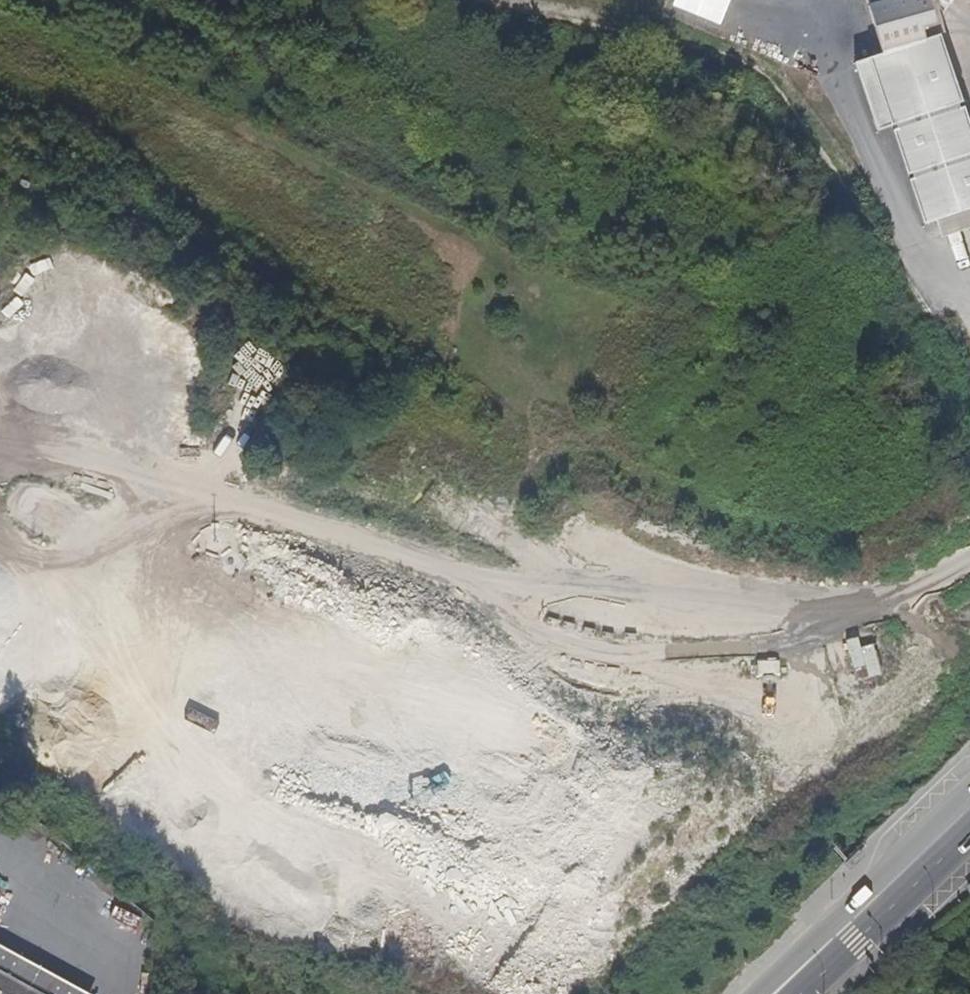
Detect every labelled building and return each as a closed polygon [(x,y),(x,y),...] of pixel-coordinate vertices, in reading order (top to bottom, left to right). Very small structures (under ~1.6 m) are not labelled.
[(927,41),(915,0),(897,0),(869,8),(872,14),(883,52),(927,41)] [(943,12),(950,0),(922,0),(943,12)] [(957,111),(952,113),(950,108),(956,106),(933,40),(862,65),(885,131),(904,124),(905,129),(901,131),(933,225),(969,212),(969,148),(957,111)] [(855,680),(882,674),(874,639),(848,644),(855,680)] [(0,973),(0,993),(39,993),(0,973)]
